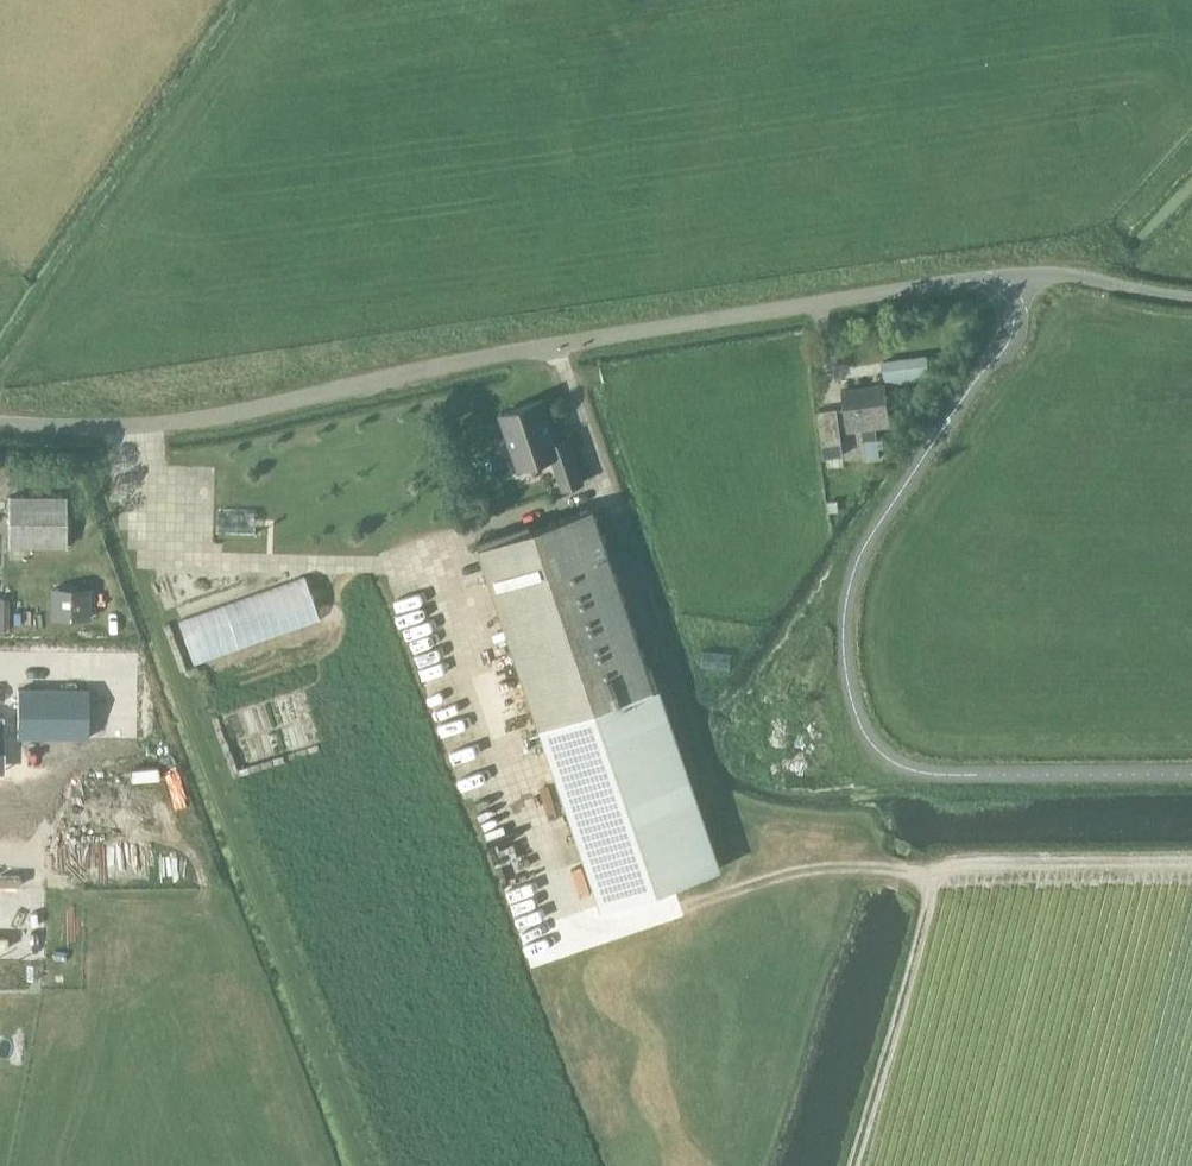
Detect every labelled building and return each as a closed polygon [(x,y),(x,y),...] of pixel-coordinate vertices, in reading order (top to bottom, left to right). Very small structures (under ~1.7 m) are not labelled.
[(886,364),(886,370),(887,385),(931,380),(929,357),(886,364)] [(849,432),(864,430),(868,461),(883,456),(886,446),(886,438),(885,427),(889,427),(885,384),(846,390),(849,432)] [(570,440),(558,444),(544,401),(501,415),(519,469),(553,458),(564,490),(584,483),(570,440)] [(820,413),(827,459),(844,456),(837,411),(820,413)] [(66,497),(10,497),(10,547),(66,548),(66,497)] [(838,503),(829,503),(830,513),(838,512),(838,503)] [(531,525),(479,543),(542,729),(604,910),(717,872),(656,690),(594,509),(532,530),(531,525)] [(75,597),(75,629),(114,629),(114,598),(75,597)] [(88,739),(89,691),(18,690),(18,738),(88,739)] [(0,889),(0,962),(45,962),(45,889),(0,889)]
